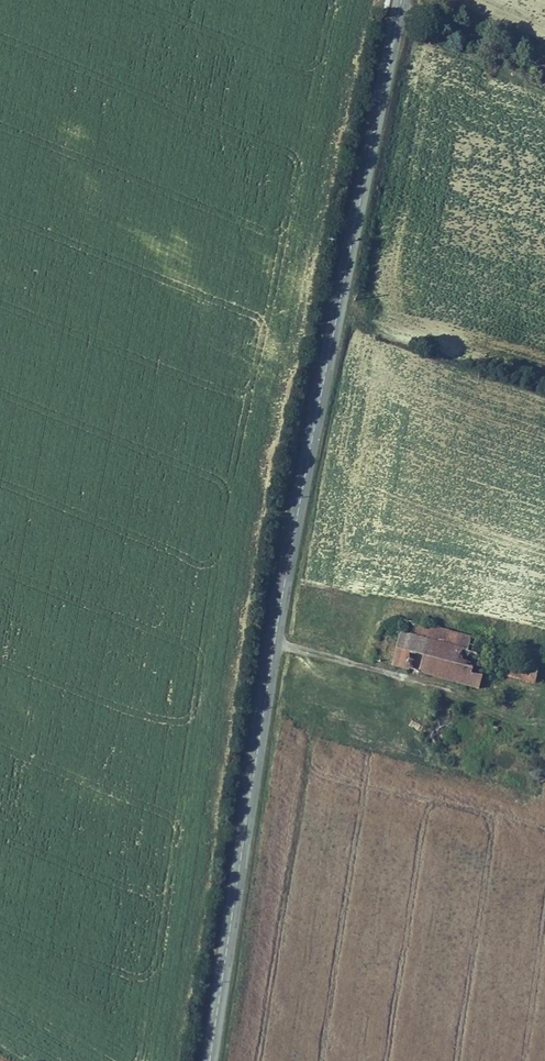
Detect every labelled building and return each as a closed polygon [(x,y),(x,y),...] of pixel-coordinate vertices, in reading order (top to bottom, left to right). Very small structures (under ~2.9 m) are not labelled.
[(492,653),(495,638),(430,622),(426,637),(438,641),(466,648),(492,653)] [(430,669),(438,641),(426,637),(411,633),(403,663),(430,669)] [(438,641),(430,669),(506,689),(510,674),(498,675),(507,640),(495,638),(492,653),(466,648),(438,641)] [(544,678),(544,663),(530,659),(526,674),(544,678)]
